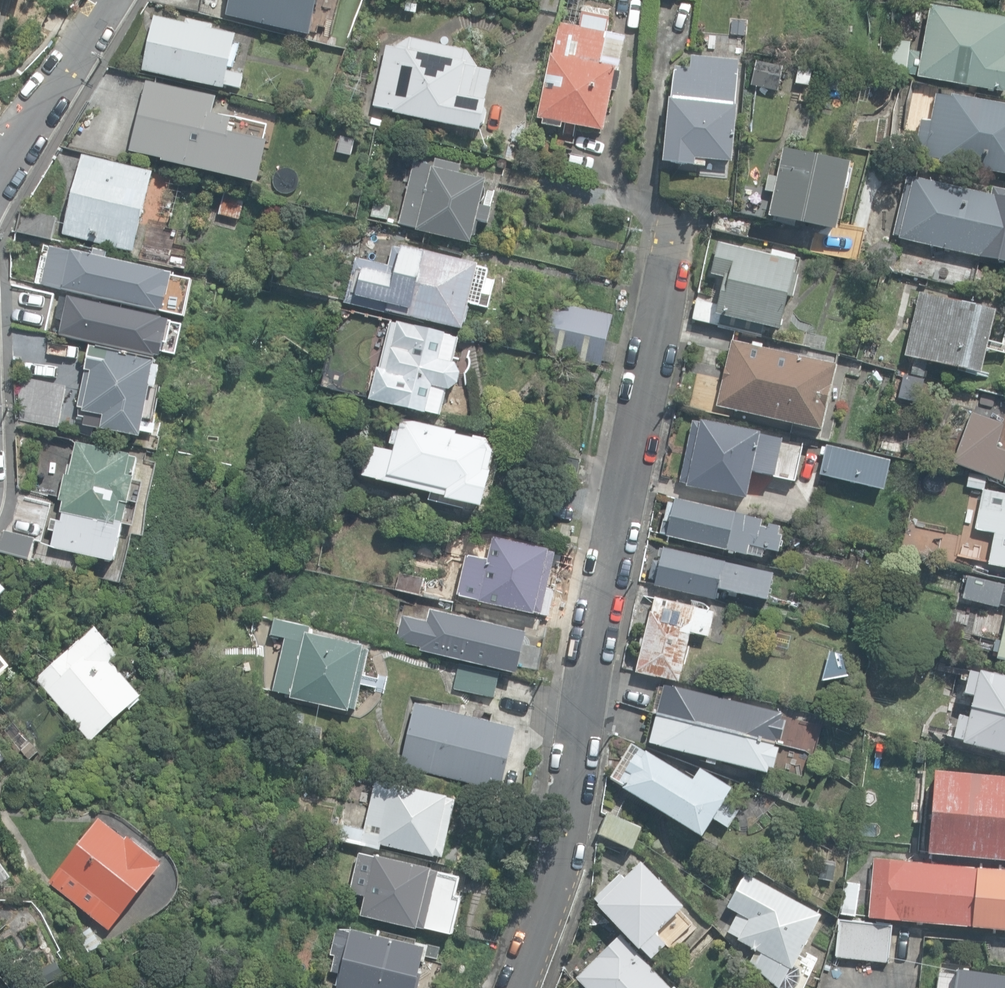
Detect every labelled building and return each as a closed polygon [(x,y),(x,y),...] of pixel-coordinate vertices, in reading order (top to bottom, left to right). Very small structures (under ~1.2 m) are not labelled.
[(304,40),(305,34),(310,36),(319,0),(230,0),(226,16),(289,31),(288,36),(304,40)] [(1004,93),(1004,18),(930,6),(922,52),(910,49),(910,41),(885,39),(880,73),(906,76),(906,73),(918,75),(917,77),(1004,93)] [(563,123),(604,131),(612,91),(618,92),(621,72),(619,72),(626,35),(607,32),(610,18),(582,12),(579,26),(559,22),(553,54),(551,53),(538,118),(543,119),(542,124),(562,128),(563,123)] [(143,71),(225,89),(225,85),(240,89),(244,74),(229,71),(237,35),(213,30),(213,26),(188,20),(187,24),(155,17),(143,71)] [(393,113),(481,132),(482,125),(486,122),(488,112),(486,109),(487,102),(486,101),(493,70),(476,67),(467,50),(410,38),(395,47),(387,46),(374,106),(393,110),(393,113)] [(663,163),(705,167),(705,160),(732,162),(737,105),(735,105),(739,62),(710,59),(708,79),(701,79),(703,58),(691,57),(690,68),(681,67),(681,73),(674,72),(672,99),(669,99),(663,163)] [(794,84),(808,87),(811,70),(798,67),(794,84)] [(163,161),(259,183),(269,141),(230,132),(233,119),(214,114),(218,98),(147,81),(131,151),(163,159),(163,161)] [(1004,175),(1004,105),(951,95),(951,97),(936,94),(931,121),(921,119),(915,151),(925,153),(924,157),(939,160),(938,163),(1004,175)] [(769,216),(836,231),(851,163),(783,148),(776,177),(768,175),(765,191),(774,193),(769,216)] [(63,234),(134,252),(155,173),(84,154),(63,234)] [(416,230),(471,243),(473,236),(475,237),(479,222),(488,224),(491,208),(480,205),(480,203),(483,200),(485,197),(485,194),(485,190),(484,187),(486,180),(459,174),(461,165),(435,159),(434,166),(419,162),(417,172),(413,170),(400,224),(416,228),(416,230)] [(1004,264),(1004,190),(992,187),(990,196),(913,177),(913,179),(907,178),(893,234),(899,236),(899,238),(1004,264)] [(327,198),(329,185),(322,184),(319,197),(327,198)] [(220,213),(240,218),(245,198),(224,194),(220,213)] [(371,216),(388,220),(391,207),(374,203),(371,216)] [(17,232),(52,240),(58,218),(22,210),(17,232)] [(725,317),(779,330),(787,297),(792,298),(798,274),(793,273),(796,261),(793,260),(794,255),(773,250),(775,244),(766,242),(763,253),(718,242),(711,274),(724,277),(717,306),(697,301),(692,319),(723,327),(725,317)] [(345,303),(463,331),(478,263),(422,250),(421,253),(395,247),(391,265),(356,257),(345,303)] [(159,310),(166,312),(174,276),(53,248),(44,285),(158,312),(159,310)] [(904,356),(980,374),(995,310),(920,292),(904,356)] [(14,326),(155,358),(156,356),(163,358),(172,320),(61,294),(57,312),(13,302),(14,326)] [(542,355),(600,368),(612,315),(554,302),(542,355)] [(364,338),(383,342),(387,324),(368,320),(364,338)] [(426,411),(433,413),(439,387),(449,389),(458,384),(460,373),(455,363),(451,363),(452,357),(447,356),(451,336),(397,323),(387,363),(373,360),(369,376),(375,378),(370,399),(426,412),(426,411)] [(716,406),(821,430),(838,356),(800,347),(798,357),(731,341),(716,406)] [(83,425),(141,437),(152,387),(157,388),(161,368),(156,367),(157,361),(90,347),(78,406),(84,408),(83,411),(86,411),(83,425)] [(19,420),(57,428),(66,387),(18,377),(19,420)] [(445,498),(482,507),(491,471),(489,471),(494,452),(486,438),(402,418),(400,427),(394,426),(389,444),(395,445),(394,451),(370,445),(362,477),(445,496),(445,498)] [(686,486),(746,498),(752,471),(775,476),(777,465),(785,467),(789,449),(780,448),(782,439),(759,435),(760,432),(700,420),(700,422),(692,420),(680,482),(687,483),(686,486)] [(52,547),(114,561),(123,522),(124,522),(129,503),(135,477),(133,477),(138,458),(131,457),(131,455),(77,443),(70,475),(66,474),(60,500),(64,501),(62,512),(64,512),(62,522),(58,521),(52,547)] [(820,474),(883,490),(891,460),(826,444),(826,447),(822,446),(820,454),(824,455),(820,474)] [(954,471),(989,480),(993,461),(959,453),(954,471)] [(1004,485),(1004,472),(1004,475),(993,473),(991,482),(1004,485)] [(982,487),(974,525),(994,529),(987,561),(1004,565),(1004,491),(982,487)] [(747,553),(763,557),(765,549),(778,552),(782,535),(778,534),(780,526),(768,523),(767,528),(760,527),(762,520),(674,498),(673,503),(668,502),(660,533),(667,535),(666,535),(747,555),(747,553)] [(31,560),(36,539),(4,531),(0,540),(0,552),(31,560)] [(899,553),(912,556),(916,542),(902,539),(899,553)] [(452,603),(538,619),(549,557),(543,556),(543,554),(486,544),(482,565),(460,561),(452,603)] [(718,588),(767,600),(774,573),(663,547),(660,561),(653,560),(649,578),(656,580),(654,585),(715,599),(718,588)] [(395,590),(419,596),(423,579),(400,573),(395,590)] [(968,576),(962,598),(1004,609),(1004,585),(968,576)] [(636,671),(679,681),(691,632),(708,636),(714,612),(655,598),(651,612),(650,611),(636,671)] [(516,673),(518,666),(523,644),(526,631),(507,627),(508,619),(463,608),(461,616),(446,613),(447,607),(433,603),(431,609),(430,609),(420,650),(516,673)] [(272,692),(346,711),(347,706),(355,708),(369,651),(363,650),(364,646),(310,632),(311,628),(274,619),(270,634),(286,638),(272,692)] [(393,640),(406,643),(410,626),(397,623),(393,640)] [(1000,641),(996,640),(993,651),(997,652),(996,658),(1004,661),(1004,623),(1000,641)] [(36,679),(91,741),(142,696),(113,663),(121,656),(96,627),(36,679)] [(523,644),(518,666),(538,670),(543,648),(523,644)] [(9,666),(0,655),(0,674),(9,666)] [(454,689),(494,698),(499,672),(459,663),(454,689)] [(1004,714),(1004,677),(980,671),(979,672),(970,670),(964,693),(974,695),(971,706),(1004,714)] [(656,713),(775,742),(776,739),(780,740),(785,720),(781,719),(782,713),(663,684),(656,713)] [(400,766),(500,790),(515,727),(475,718),(477,713),(456,708),(455,712),(415,703),(400,766)] [(971,706),(968,717),(958,715),(953,737),(963,739),(962,742),(1004,752),(1004,714),(971,706)] [(774,746),(775,742),(656,713),(648,744),(767,773),(769,767),(773,768),(778,747),(774,746)] [(209,752),(216,758),(227,748),(221,741),(209,752)] [(623,788),(702,837),(713,819),(728,828),(739,810),(723,801),(731,787),(700,768),(693,779),(647,750),(646,752),(631,743),(610,777),(624,786),(623,788)] [(928,752),(915,750),(913,763),(926,765),(928,752)] [(923,779),(924,766),(914,765),(913,778),(923,779)] [(1004,859),(1004,776),(935,770),(928,853),(1004,859)] [(380,844),(434,857),(434,854),(442,856),(456,800),(448,798),(448,797),(375,780),(364,829),(334,822),(330,837),(379,849),(380,844)] [(598,833),(633,848),(642,827),(607,813),(598,833)] [(49,881),(110,929),(162,863),(127,836),(125,839),(120,835),(120,833),(119,831),(118,829),(115,827),(112,826),(109,826),(99,818),(49,881)] [(418,926),(452,934),(460,896),(455,895),(459,877),(432,872),(433,868),(359,852),(350,893),(364,896),(360,915),(417,928),(418,926)] [(1004,930),(1004,870),(874,858),(869,918),(1004,930)] [(641,947),(652,958),(666,944),(655,933),(684,905),(641,861),(624,878),(619,873),(594,898),(598,903),(597,904),(639,948),(641,947)] [(781,987),(793,987),(797,982),(799,975),(798,968),(793,965),(821,914),(745,873),(727,907),(737,912),(727,931),(739,937),(737,939),(761,952),(754,967),(778,987),(779,986),(781,987)] [(839,913),(854,915),(858,883),(843,881),(839,913)] [(835,956),(887,962),(891,925),(839,919),(835,956)] [(423,973),(420,972),(426,947),(350,928),(349,931),(336,928),(330,954),(335,955),(331,971),(340,973),(336,987),(419,987),(423,973)] [(80,936),(89,951),(100,945),(91,930),(80,936)] [(620,935),(576,977),(587,987),(671,987),(620,935)] [(955,966),(952,987),(1004,987),(1004,974),(955,966)]
